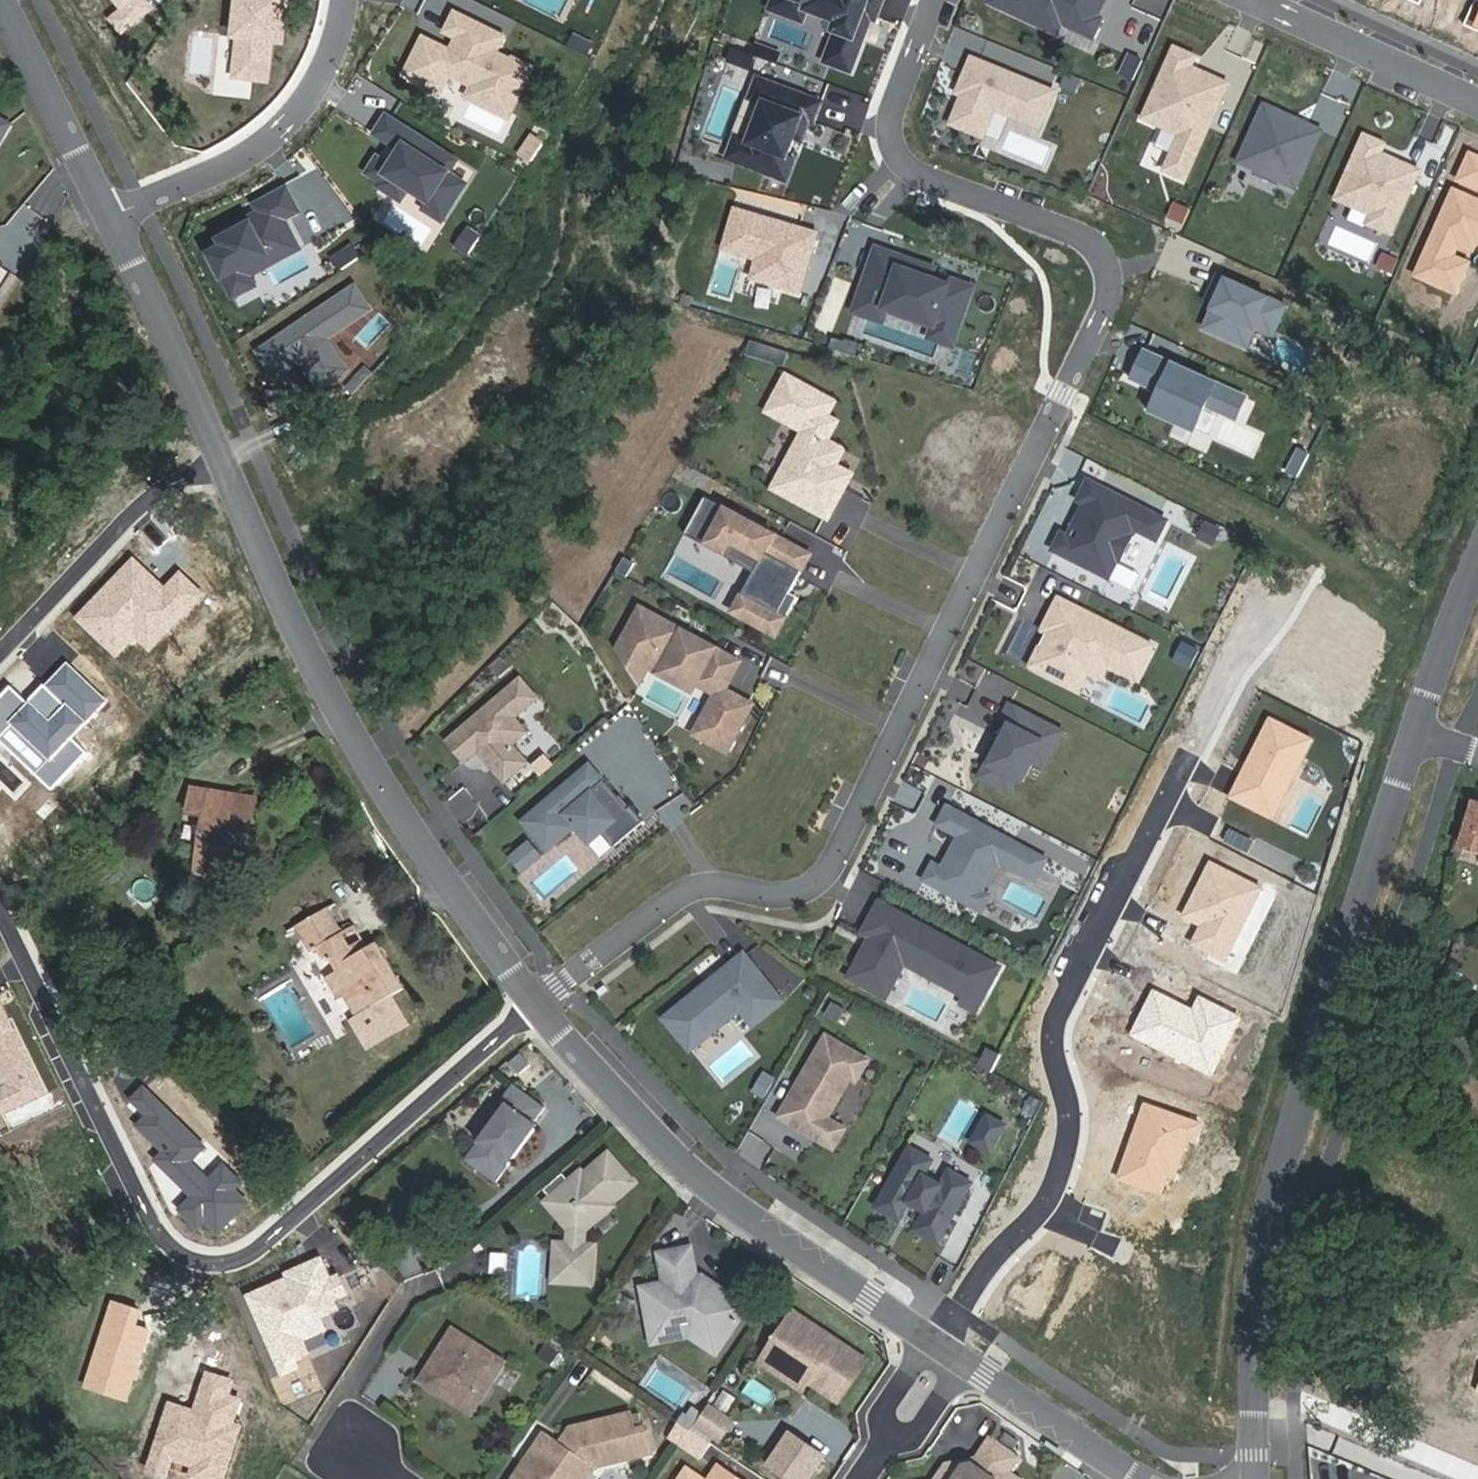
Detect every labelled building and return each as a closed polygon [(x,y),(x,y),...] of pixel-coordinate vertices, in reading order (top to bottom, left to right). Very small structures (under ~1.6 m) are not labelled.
[(124,10),(111,20),(121,33),(154,8),(148,0),(116,0),(124,10)] [(277,42),(282,0),(238,0),(234,38),(239,38),(235,78),(268,81),(272,42),(277,42)] [(288,0),(284,0),(282,0),(277,42),(283,43),(288,0)] [(880,23),(888,0),(774,0),(770,10),(808,25),(812,14),(836,22),(833,32),(836,33),(824,63),(857,75),(877,21),(880,23)] [(990,3),(1025,19),(1031,5),(1063,20),(1061,24),(1093,39),(1102,20),(1097,18),(1106,0),(991,0),(990,3)] [(1477,0),(1476,0),(1464,26),(1477,32),(1477,1),(1477,0)] [(1031,5),(1025,19),(1056,34),(1061,24),(1063,20),(1031,5)] [(453,38),(447,49),(421,36),(404,70),(441,88),(447,77),(469,88),(465,98),(504,117),(529,67),(496,51),(504,36),(463,16),(452,11),(442,32),(453,38)] [(573,33),(567,45),(586,54),(592,42),(573,33)] [(783,45),(761,37),(754,55),(776,64),(783,45)] [(1175,47),(1144,118),(1165,127),(1167,123),(1183,130),(1165,170),(1186,180),(1229,84),(1209,74),(1207,79),(1190,72),(1192,67),(1197,56),(1175,47)] [(734,48),(729,63),(748,69),(754,55),(734,48)] [(1143,60),(1131,54),(1121,75),(1134,81),(1143,60)] [(1056,93),(972,57),(956,93),(964,96),(952,123),(985,135),(997,107),(1043,127),(1056,93)] [(1192,67),(1190,72),(1207,79),(1209,74),(1192,67)] [(824,103),(758,77),(749,100),(763,106),(750,140),(737,135),(726,160),(790,184),(801,159),(791,155),(804,122),(815,126),(824,103)] [(1322,132),(1268,106),(1244,160),(1298,186),(1322,132)] [(367,173),(381,182),(389,171),(412,185),(432,197),(423,210),(442,222),(467,185),(449,173),(458,160),(387,116),(375,134),(402,150),(392,166),(378,157),(367,173)] [(9,123),(0,118),(0,139),(9,123)] [(527,160),(540,142),(531,135),(517,153),(527,160)] [(1365,136),(1337,200),(1356,208),(1358,204),(1374,211),(1368,224),(1392,235),(1420,171),(1404,164),(1399,168),(1383,161),(1382,154),(1386,145),(1365,136)] [(1404,164),(1382,154),(1383,161),(1399,168),(1404,164)] [(1460,180),(1477,188),(1477,157),(1472,154),(1460,180)] [(400,201),(412,185),(389,171),(381,182),(379,187),(400,201)] [(1455,191),(1417,275),(1455,293),(1468,264),(1453,257),(1459,243),(1473,250),(1477,240),(1477,241),(1477,201),(1455,191)] [(230,239),(209,248),(236,299),(256,290),(249,276),(300,251),(285,222),(299,214),(288,192),(259,208),(263,214),(266,213),(268,218),(253,226),(250,221),(227,234),(230,239)] [(819,233),(736,208),(723,250),(757,260),(752,279),(800,294),(819,233)] [(480,238),(469,230),(458,246),(469,253),(480,238)] [(343,270),(360,258),(351,246),(335,257),(343,270)] [(908,258),(878,248),(855,312),(885,321),(889,310),(943,329),(938,343),(960,350),(979,287),(957,280),(955,284),(905,266),(908,258)] [(1287,307),(1218,275),(1207,297),(1218,302),(1208,326),(1251,346),(1257,329),(1276,336),(1287,307)] [(372,308),(356,285),(257,352),(274,376),(302,356),(319,381),(343,364),(326,339),(372,308)] [(1248,398),(1146,353),(1136,379),(1164,392),(1155,412),(1197,431),(1209,406),(1239,419),(1248,398)] [(773,484),(828,515),(845,485),(840,482),(848,468),(836,462),(845,446),(828,437),(838,418),(828,412),(836,398),(787,371),(767,407),(804,427),(773,484)] [(852,471),(848,468),(840,482),(845,485),(852,471)] [(1168,519),(1090,479),(1080,499),(1087,502),(1079,517),(1089,522),(1084,531),(1080,540),(1064,532),(1055,548),(1110,576),(1135,526),(1158,538),(1168,519)] [(812,552),(706,495),(686,532),(725,553),(733,540),(768,559),(749,593),(744,590),(734,610),(768,628),(778,610),(787,616),(797,597),(790,593),(812,552)] [(828,533),(849,542),(865,504),(843,495),(828,533)] [(1089,522),(1079,517),(1075,526),(1084,531),(1089,522)] [(1213,544),(1220,530),(1206,523),(1199,537),(1213,544)] [(755,570),(744,590),(749,593),(768,559),(733,540),(725,553),(755,570)] [(1167,602),(1190,558),(1172,549),(1149,593),(1167,602)] [(628,574),(636,560),(625,554),(617,568),(628,574)] [(151,583),(156,578),(136,559),(78,618),(117,656),(138,635),(159,614),(174,629),(205,596),(182,573),(167,589),(162,593),(151,583)] [(167,589),(156,578),(151,583),(162,593),(167,589)] [(1155,644),(1059,595),(1043,629),(1047,631),(1052,634),(1045,649),(1040,647),(1031,665),(1059,679),(1068,661),(1089,672),(1102,679),(1109,664),(1137,678),(1155,644)] [(716,646),(642,605),(619,646),(640,681),(649,665),(660,671),(669,655),(701,672),(697,681),(717,692),(695,732),(728,749),(754,702),(726,687),(738,665),(713,652),(716,646)] [(778,610),(768,628),(777,634),(787,616),(778,610)] [(154,650),(174,629),(159,614),(138,635),(154,650)] [(1052,634),(1047,631),(1040,647),(1045,649),(1052,634)] [(669,655),(660,671),(693,689),(697,681),(701,672),(669,655)] [(1068,661),(1059,679),(1080,690),(1089,672),(1068,661)] [(67,664),(46,687),(35,698),(39,701),(34,707),(27,701),(10,684),(0,695),(0,733),(1,734),(7,727),(22,740),(27,735),(52,758),(40,770),(56,785),(87,752),(71,737),(106,701),(67,664)] [(726,687),(754,702),(765,681),(738,665),(726,687)] [(507,777),(530,757),(515,739),(529,727),(517,712),(540,693),(523,673),(450,736),(468,757),(481,745),(507,777)] [(35,698),(46,687),(43,684),(27,701),(34,707),(39,701),(35,698)] [(1063,729),(1010,702),(1002,718),(1011,723),(1014,725),(1007,738),(1004,736),(991,761),(988,759),(981,774),(1010,789),(1017,775),(1023,779),(1034,759),(1044,740),(1055,746),(1063,729)] [(1271,717),(1247,763),(1251,765),(1247,773),(1243,771),(1231,795),(1260,810),(1267,796),(1280,803),(1313,738),(1271,717)] [(1011,723),(1004,736),(1007,738),(1014,725),(1011,723)] [(1044,740),(1034,759),(1045,765),(1055,746),(1044,740)] [(585,766),(518,823),(543,853),(571,829),(585,845),(597,835),(609,849),(639,823),(627,808),(624,811),(585,766)] [(235,859),(246,797),(193,788),(190,812),(204,814),(195,870),(242,878),(245,861),(235,859)] [(1273,817),(1280,803),(1267,796),(1260,810),(1273,817)] [(255,799),(246,797),(235,859),(245,861),(255,799)] [(1475,802),(1462,845),(1477,850),(1477,803),(1475,802)] [(1037,879),(1048,857),(948,803),(938,822),(959,834),(951,848),(954,850),(948,861),(945,859),(942,864),(934,860),(924,878),(969,902),(977,887),(983,890),(983,889),(1000,859),(1037,879)] [(526,844),(514,854),(526,867),(537,857),(526,844)] [(951,848),(945,859),(948,861),(954,850),(951,848)] [(514,854),(507,860),(518,873),(526,867),(514,854)] [(1226,959),(1263,886),(1212,861),(1184,914),(1203,924),(1193,943),(1226,959)] [(977,887),(969,902),(982,909),(991,893),(983,889),(983,890),(977,887)] [(900,962),(910,959),(972,992),(986,1000),(1004,967),(880,899),(864,930),(872,934),(850,975),(884,993),(900,962)] [(296,926),(303,937),(322,926),(331,941),(343,933),(327,907),(296,926)] [(338,971),(362,1009),(402,985),(377,944),(367,949),(362,941),(351,947),(343,933),(331,941),(322,926),(303,937),(310,947),(315,945),(323,957),(328,954),(338,971)] [(354,928),(343,933),(351,947),(362,941),(354,928)] [(745,951),(712,978),(714,980),(708,986),(706,983),(685,1000),(710,1031),(741,1007),(753,1022),(783,998),(745,951)] [(357,1011),(362,1009),(338,971),(327,978),(339,994),(344,991),(357,1011)] [(714,980),(712,978),(706,983),(708,986),(714,980)] [(1155,991),(1141,1019),(1156,1026),(1149,1040),(1213,1071),(1241,1017),(1202,997),(1195,1010),(1155,991)] [(967,1003),(981,1010),(986,1000),(972,992),(967,1003)] [(842,1023),(851,1008),(835,999),(827,1015),(842,1023)] [(0,1088),(0,1113),(43,1091),(9,1016),(7,1017),(1,1020),(0,1019),(0,1081),(3,1087),(0,1088)] [(1134,1033),(1149,1040),(1156,1026),(1141,1019),(1134,1033)] [(827,1035),(781,1115),(824,1139),(835,1121),(828,1117),(852,1075),(857,1078),(868,1058),(827,1035)] [(1002,1051),(993,1046),(984,1065),(993,1069),(1002,1051)] [(507,1103),(467,1159),(497,1181),(538,1125),(534,1122),(545,1107),(514,1084),(502,1100),(507,1103)] [(214,1231),(244,1202),(231,1189),(238,1182),(221,1164),(206,1179),(187,1161),(202,1146),(141,1085),(128,1098),(146,1116),(136,1126),(160,1151),(152,1159),(188,1195),(176,1208),(194,1226),(201,1218),(214,1231)] [(1146,1103),(1140,1120),(1145,1121),(1140,1133),(1136,1132),(1120,1178),(1163,1193),(1169,1174),(1176,1176),(1189,1138),(1196,1140),(1202,1122),(1146,1103)] [(1140,1120),(1136,1132),(1140,1133),(1145,1121),(1140,1120)] [(835,1121),(824,1139),(835,1146),(846,1127),(835,1121)] [(910,1144),(876,1204),(899,1217),(910,1199),(926,1209),(916,1227),(939,1240),(973,1180),(950,1167),(941,1182),(925,1173),(933,1158),(910,1144)] [(563,1173),(545,1189),(554,1201),(550,1205),(571,1229),(569,1244),(557,1243),(554,1281),(592,1285),(595,1246),(585,1245),(586,1230),(610,1210),(607,1207),(635,1183),(609,1153),(573,1184),(563,1173)] [(692,1247),(660,1253),(663,1270),(671,1275),(666,1283),(643,1288),(652,1331),(704,1321),(728,1338),(749,1308),(720,1287),(713,1289),(705,1283),(704,1275),(698,1276),(692,1247)] [(325,1255),(297,1267),(301,1276),(288,1282),(283,1284),(280,1278),(245,1295),(280,1374),(294,1367),(291,1360),(305,1354),(299,1340),(321,1329),(316,1317),(334,1309),(330,1299),(343,1293),(325,1255)] [(301,1276),(297,1267),(284,1273),(288,1282),(301,1276)] [(132,1324),(137,1310),(109,1300),(81,1384),(123,1398),(147,1329),(132,1324)] [(761,1362),(780,1375),(789,1361),(793,1361),(820,1378),(815,1386),(840,1402),(867,1362),(794,1313),(761,1362)] [(652,1331),(654,1344),(691,1337),(716,1355),(728,1338),(704,1321),(652,1331)] [(453,1329),(420,1381),(439,1392),(442,1387),(458,1398),(478,1393),(488,1378),(493,1381),(505,1362),(453,1329)] [(789,1361),(780,1375),(803,1390),(809,1381),(815,1386),(820,1378),(793,1361),(789,1361)] [(193,1466),(189,1478),(222,1478),(239,1426),(233,1424),(241,1399),(227,1394),(231,1381),(206,1373),(202,1386),(194,1411),(168,1403),(152,1452),(145,1473),(164,1478),(171,1459),(193,1466)] [(472,1414),(493,1381),(488,1378),(478,1393),(458,1398),(442,1387),(439,1392),(472,1414)] [(685,1414),(679,1421),(691,1429),(702,1413),(693,1408),(688,1416),(685,1414)] [(514,1478),(570,1478),(582,1461),(589,1461),(596,1466),(653,1451),(647,1427),(635,1430),(631,1413),(572,1428),(562,1442),(554,1437),(541,1457),(542,1464),(538,1470),(526,1462),(514,1478)] [(670,1435),(681,1443),(691,1429),(679,1421),(670,1435)] [(691,1429),(681,1443),(703,1457),(712,1443),(691,1429)] [(546,1431),(526,1462),(538,1470),(542,1464),(541,1457),(554,1437),(546,1431)] [(790,1434),(770,1464),(793,1478),(810,1478),(824,1457),(790,1434)] [(1011,1472),(1021,1457),(991,1437),(974,1463),(969,1459),(965,1464),(952,1467),(947,1463),(936,1478),(1022,1478),(1011,1472)] [(596,1466),(589,1461),(582,1461),(570,1478),(587,1478),(596,1466)] [(711,1478),(715,1478),(722,1468),(719,1466),(711,1478)] [(722,1468),(715,1478),(738,1478),(722,1468)] [(681,1478),(702,1478),(688,1469),(681,1478)]
